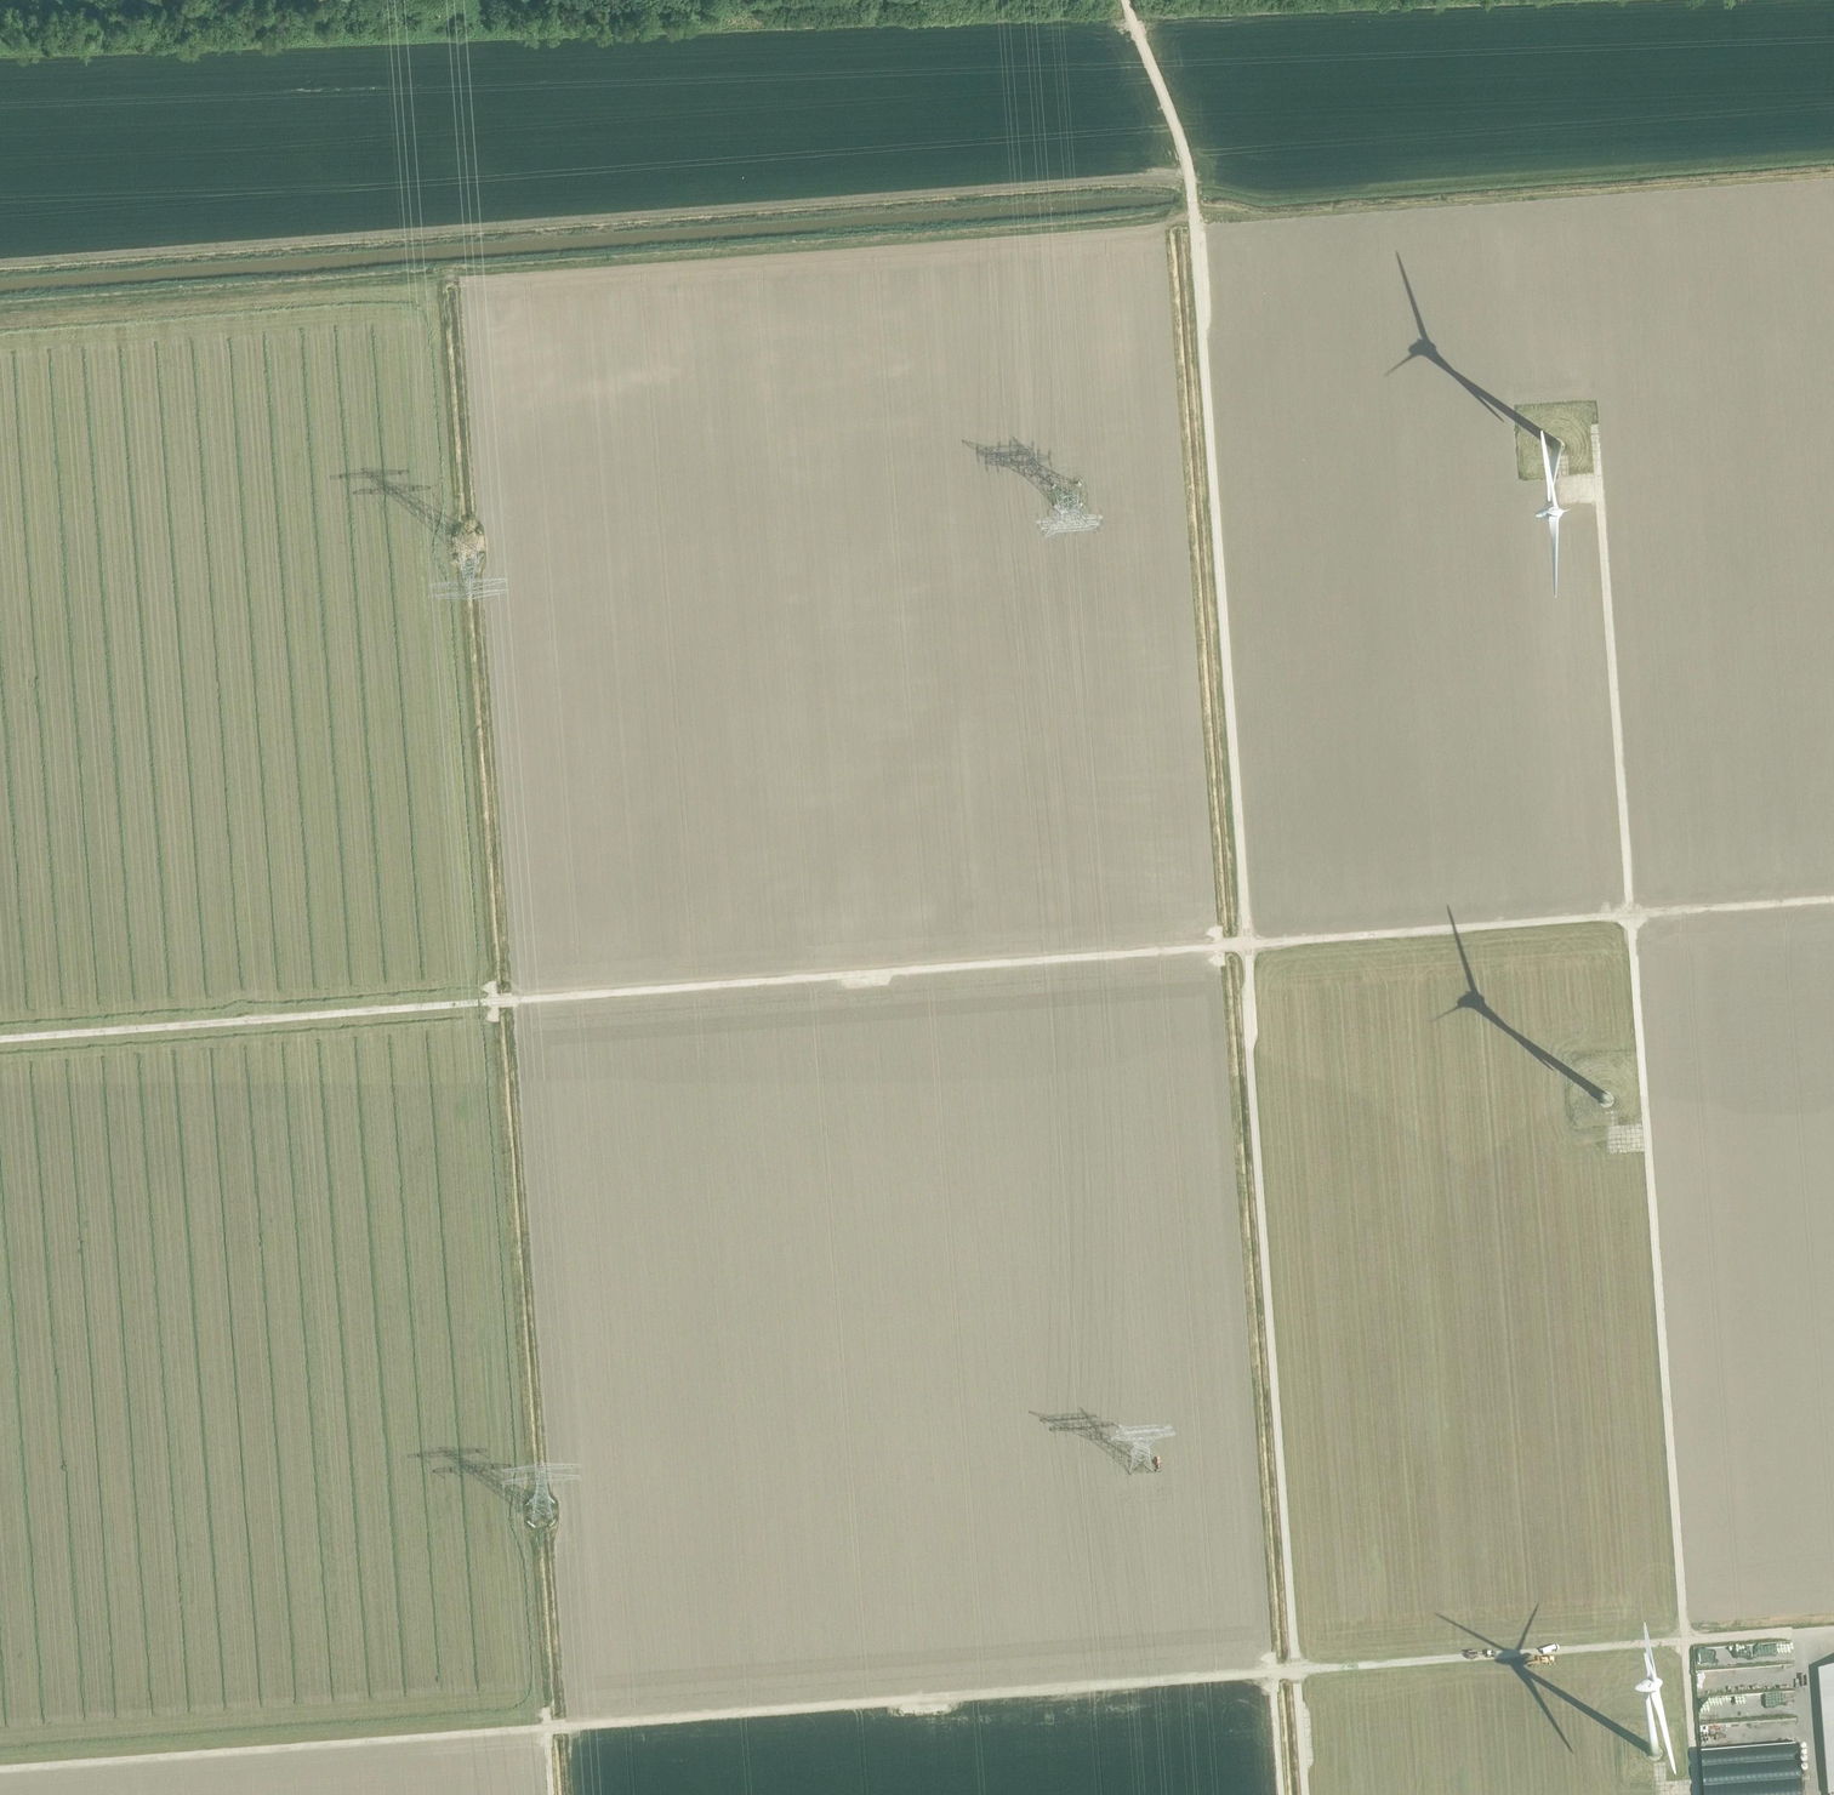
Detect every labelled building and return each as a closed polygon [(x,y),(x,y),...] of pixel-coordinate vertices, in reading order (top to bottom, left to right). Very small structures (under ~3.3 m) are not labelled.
[(1562,444),(1561,443),(1560,442),(1558,441),(1557,441),(1555,441),(1554,442),(1553,443),(1553,444),(1552,445),(1552,446),(1552,448),(1553,449),(1553,450),(1554,451),(1555,451),(1557,452),(1558,452),(1560,451),(1561,450),(1562,449),(1562,448),(1562,446),(1562,445),(1562,444)] [(1601,1097),(1601,1098),(1600,1099),(1601,1101),(1601,1102),(1602,1103),(1603,1104),(1604,1104),(1606,1105),(1607,1105),(1608,1104),(1610,1103),(1610,1102),(1611,1101),(1611,1099),(1611,1098),(1610,1097),(1610,1096),(1608,1095),(1607,1094),(1606,1094),(1604,1094),(1603,1095),(1602,1096),(1601,1097)] [(1830,1794),(1833,1794),(1833,1670),(1821,1671),(1830,1794)] [(1660,1753),(1660,1752),(1660,1751),(1659,1751),(1659,1750),(1659,1749),(1658,1749),(1658,1748),(1657,1748),(1656,1748),(1656,1747),(1655,1747),(1654,1747),(1653,1747),(1653,1748),(1652,1748),(1651,1748),(1651,1749),(1650,1749),(1650,1750),(1650,1751),(1649,1751),(1649,1752),(1649,1753),(1649,1754),(1650,1754),(1650,1755),(1650,1756),(1651,1756),(1651,1757),(1652,1757),(1653,1758),(1654,1758),(1655,1758),(1656,1758),(1657,1757),(1658,1757),(1658,1756),(1659,1756),(1659,1755),(1659,1754),(1660,1754),(1660,1753)] [(1800,1748),(1701,1756),(1705,1794),(1803,1794),(1800,1748)]
